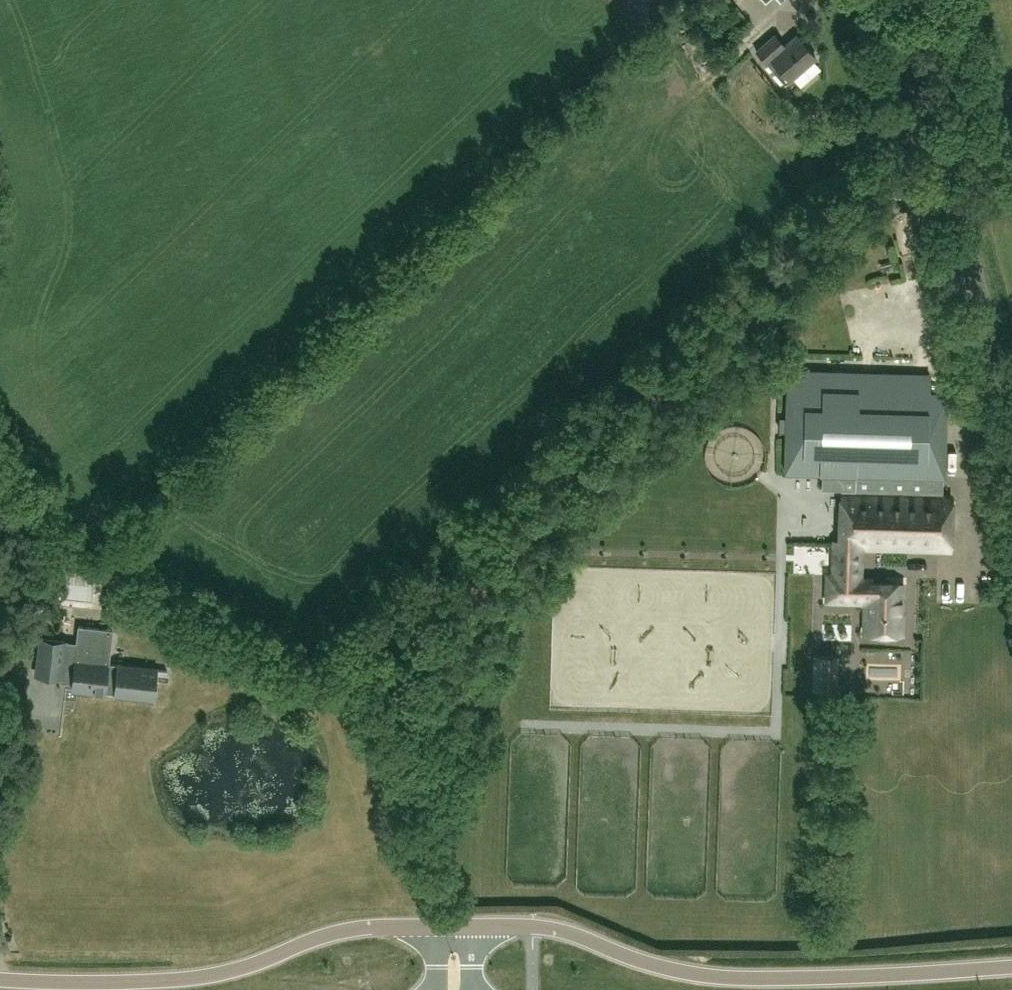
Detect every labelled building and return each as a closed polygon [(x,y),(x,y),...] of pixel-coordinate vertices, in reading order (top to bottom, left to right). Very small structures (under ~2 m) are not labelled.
[(784,45),(775,34),(756,51),(785,84),(815,57),(796,35),(784,45)] [(820,59),(799,77),(808,87),(829,69),(820,59)] [(787,387),(787,416),(786,431),(785,471),(822,473),(822,489),(842,489),(840,537),(834,537),(834,540),(861,541),(949,544),(950,496),(942,495),(942,476),(945,476),(947,392),(787,387)] [(831,571),(828,571),(827,599),(866,600),(865,632),(901,633),(903,582),(860,581),(861,541),(834,540),(834,562),(831,562),(831,571)] [(71,606),(103,607),(103,587),(71,586),(71,606)] [(851,624),(864,623),(863,608),(850,608),(851,624)] [(65,641),(41,639),(37,674),(61,676),(61,673),(73,674),(71,688),(127,694),(152,697),(155,670),(167,671),(167,670),(109,663),(110,649),(108,648),(110,630),(113,631),(113,630),(78,626),(76,644),(65,642),(65,641)] [(815,656),(814,689),(834,690),(835,657),(815,656)]
